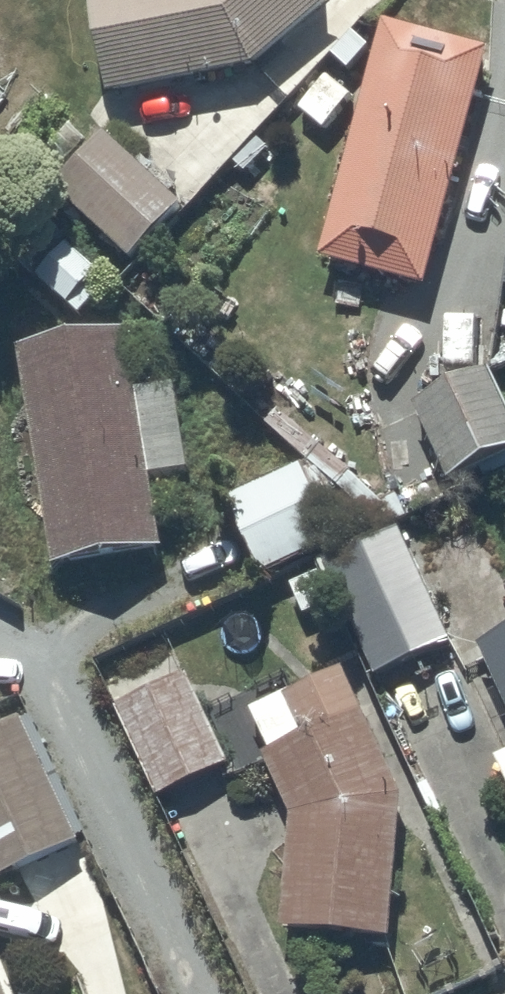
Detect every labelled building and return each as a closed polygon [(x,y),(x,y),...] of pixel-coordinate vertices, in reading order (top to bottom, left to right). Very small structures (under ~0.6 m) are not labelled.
[(110,104),(255,72),(334,7),(328,0),(90,0),(89,0),(110,104)] [(387,29),(320,267),(425,296),(492,58),(387,29)] [(52,193),(133,268),(184,212),(103,138),(52,193)] [(69,251),(38,285),(81,324),(102,301),(92,291),(101,281),(69,251)] [(22,353),(54,572),(161,556),(150,480),(188,475),(176,388),(138,394),(130,337),(22,353)] [(414,410),(450,489),(504,463),(504,403),(492,375),(414,410)] [(306,470),(228,504),(261,581),(339,547),(306,470)] [(323,566),(377,682),(452,647),(399,531),(323,566)] [(481,652),(504,703),(504,641),(481,652)] [(157,803),(229,769),(184,673),(112,707),(157,803)] [(292,822),(283,936),(392,944),(403,802),(343,673),(252,716),(271,758),(263,761),(292,822)] [(82,846),(23,721),(0,732),(0,885),(82,846)] [(496,764),(504,784),(504,760),(496,764)]
